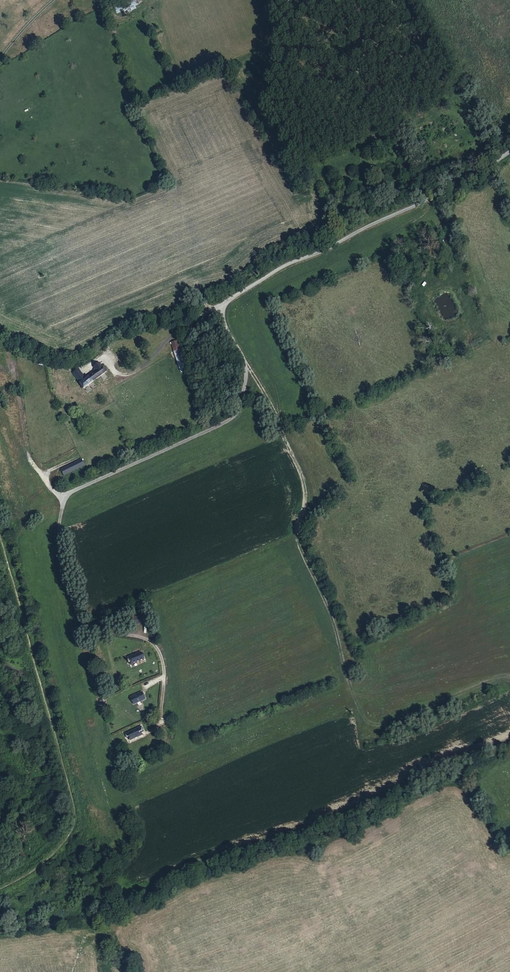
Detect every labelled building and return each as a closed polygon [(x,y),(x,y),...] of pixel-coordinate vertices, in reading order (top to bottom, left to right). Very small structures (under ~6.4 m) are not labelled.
[(138,0),(128,0),(114,6),(117,14),(124,11),(125,12),(127,11),(128,13),(136,9),(135,6),(139,4),(138,0)] [(180,350),(177,341),(171,342),(174,352),(180,350)] [(181,371),(186,369),(182,355),(176,358),(181,371)] [(84,388),(106,371),(104,367),(103,368),(100,364),(94,367),(96,369),(97,372),(96,373),(89,377),(86,379),(84,377),(79,381),(81,383),(80,383),(84,388)] [(84,377),(79,370),(73,373),(79,381),(84,377)] [(84,465),(81,460),(61,470),(64,476),(84,465)] [(148,624),(148,616),(134,617),(135,626),(139,626),(139,625),(148,624)] [(110,646),(97,652),(99,659),(113,652),(110,646)] [(142,652),(127,658),(130,666),(145,661),(142,652)] [(110,686),(99,691),(102,699),(113,694),(112,692),(115,691),(113,687),(111,688),(110,686)] [(133,705),(146,701),(143,692),(130,697),(133,705)] [(108,722),(95,728),(97,735),(111,729),(108,722)] [(125,733),(128,741),(145,736),(142,728),(125,733)]
